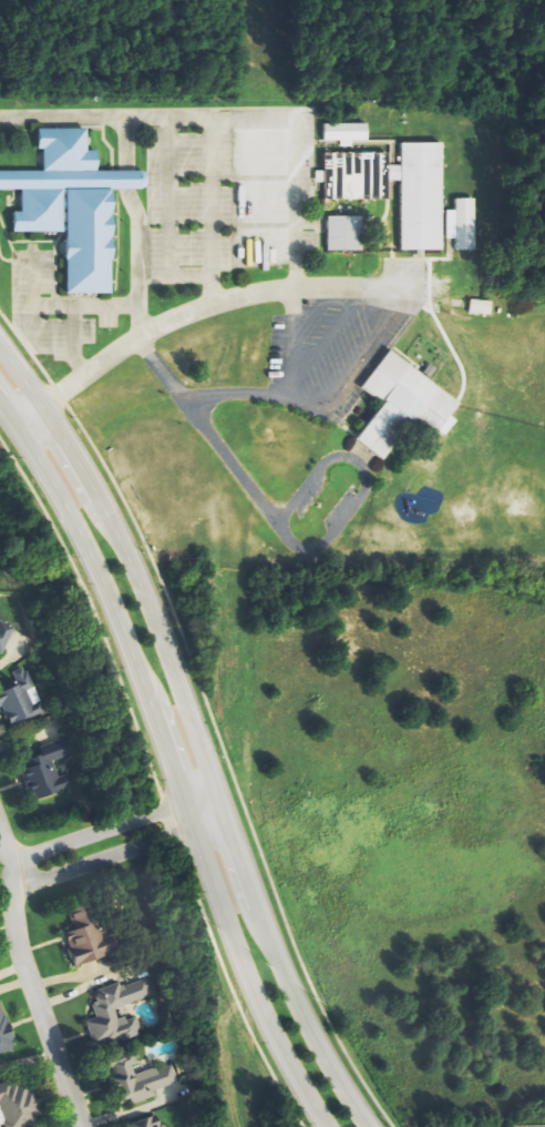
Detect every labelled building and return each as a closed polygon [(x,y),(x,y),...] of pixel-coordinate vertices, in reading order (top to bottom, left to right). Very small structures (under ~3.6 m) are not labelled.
[(364,141),(321,140),(321,124),(364,124),(364,141)] [(105,294),(61,294),(60,232),(9,232),(9,213),(16,213),(16,190),(37,190),(37,173),(38,149),(33,149),(33,129),(81,129),(81,150),(93,150),(93,172),(93,189),(105,189),(105,294)] [(395,143),(395,252),(436,252),(438,144),(395,143)] [(318,152),(319,200),(381,200),(381,152),(318,152)] [(0,172),(0,190),(16,190),(37,190),(37,173),(0,172)] [(93,172),(126,172),(135,172),(137,173),(140,175),(141,180),(141,184),(140,187),(136,189),(126,189),(105,189),(93,189),(93,172)] [(452,200),(471,200),(472,251),(454,251),(453,235),(453,226),(453,224),(453,214),(452,200)] [(325,215),(326,253),(359,253),(359,226),(358,215),(325,215)] [(387,352),(454,404),(424,441),(407,427),(378,464),(349,440),(378,404),(361,392),(358,388),(373,369),(387,352)] [(15,628),(0,621),(0,660),(15,628)] [(26,667),(0,677),(0,689),(3,696),(0,697),(0,708),(2,708),(10,728),(45,714),(26,667)] [(71,755),(66,743),(20,759),(35,801),(72,788),(68,775),(59,778),(53,762),(71,755)] [(76,968),(119,954),(112,936),(102,940),(90,905),(70,911),(77,930),(64,933),(76,968)] [(142,1036),(137,1017),(119,1021),(116,1008),(151,999),(146,978),(92,991),(99,1018),(85,1021),(92,1049),(142,1036)] [(15,1052),(5,1005),(0,1006),(0,1056),(15,1052)] [(108,1065),(121,1108),(157,1098),(155,1091),(177,1085),(172,1068),(158,1071),(157,1068),(139,1074),(134,1057),(108,1065)] [(0,1087),(0,1107),(6,1108),(5,1126),(33,1126),(35,1089),(0,1087)] [(132,1126),(160,1126),(158,1118),(131,1123),(132,1126)]
